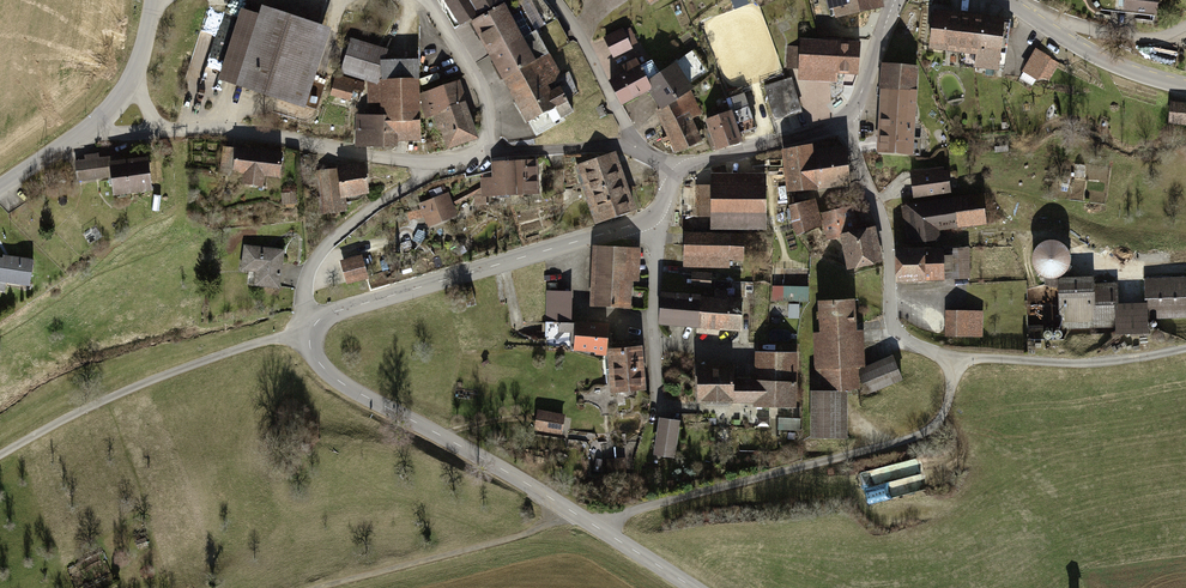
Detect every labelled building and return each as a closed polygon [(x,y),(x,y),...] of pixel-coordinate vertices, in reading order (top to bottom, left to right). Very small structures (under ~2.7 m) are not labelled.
[(500,0),(447,0),(462,24),(473,17),(501,2),(500,0)] [(492,54),(556,20),(540,0),(521,0),(505,9),(501,2),(473,17),(474,21),(492,54)] [(838,17),(882,7),(880,0),(834,0),(838,17)] [(1127,10),(1155,12),(1156,0),(1127,0),(1127,10)] [(222,79),(301,105),(317,57),(308,54),(318,26),(276,12),(273,21),(244,12),(222,79)] [(985,18),(934,13),(931,47),(962,51),(961,64),(980,66),(985,18)] [(204,15),(194,71),(209,74),(219,18),(204,15)] [(1004,20),(985,18),(980,66),(998,68),(1004,20)] [(569,43),(556,20),(492,54),(505,78),(533,61),(534,62),(549,54),(569,43)] [(622,31),(606,39),(615,55),(631,47),(622,31)] [(379,50),(351,41),(341,70),(370,80),(379,50)] [(802,42),(801,48),(800,69),(844,71),(843,86),(852,87),(858,72),(860,46),(839,44),(839,43),(802,42)] [(1042,75),(1050,79),(1061,59),(1039,46),(1021,78),(1035,86),(1042,75)] [(800,69),(801,48),(789,47),(787,68),(800,69)] [(708,71),(694,50),(660,74),(648,82),(652,87),(651,88),(654,91),(650,94),(660,109),(664,106),(665,107),(690,90),(692,89),(689,84),(708,71)] [(533,61),(505,78),(537,136),(565,121),(563,118),(573,113),(561,88),(558,89),(553,81),(561,77),(549,54),(534,62),(533,61)] [(637,60),(624,67),(627,73),(610,82),(621,103),(651,88),(652,87),(648,82),(660,74),(651,61),(640,66),(637,60)] [(383,65),(383,116),(358,116),(357,145),(371,144),(371,147),(396,147),(396,138),(420,137),(419,95),(419,65),(383,65)] [(886,66),(883,94),(914,96),(916,79),(912,79),(912,68),(886,66)] [(365,84),(336,76),(331,94),(351,99),(354,89),(362,92),(365,84)] [(791,78),(765,86),(774,115),(800,107),(791,78)] [(476,138),(457,82),(419,95),(427,118),(434,116),(438,130),(443,128),(449,147),(476,138)] [(731,112),(739,135),(756,129),(742,88),(725,94),(731,112)] [(670,139),(676,151),(700,141),(690,119),(702,113),(690,90),(665,107),(664,106),(660,109),(658,111),(668,133),(663,136),(665,141),(670,139)] [(883,94),(880,152),(910,154),(914,96),(883,94)] [(1171,104),(1170,122),(1185,123),(1185,105),(1171,104)] [(606,115),(602,106),(595,110),(600,118),(606,115)] [(731,112),(707,120),(717,150),(741,141),(739,135),(731,112)] [(846,149),(811,154),(810,146),(785,150),(789,189),(815,187),(850,183),(846,149)] [(279,176),(281,154),(225,147),(222,175),(234,176),(235,170),(247,172),(245,184),(265,186),(267,174),(279,176)] [(578,164),(588,193),(623,182),(613,153),(578,164)] [(113,175),(112,164),(111,158),(76,163),(78,180),(112,175),(113,175)] [(147,160),(112,164),(113,175),(112,175),(115,193),(151,189),(147,160)] [(536,160),(509,162),(509,163),(511,195),(538,193),(536,160)] [(511,195),(509,163),(493,163),(495,178),(487,180),(488,192),(489,203),(487,203),(487,205),(489,205),(511,203),(511,195)] [(343,195),(367,192),(364,167),(319,173),(322,198),(320,198),(322,213),(345,211),(343,195)] [(943,173),(913,178),(916,195),(946,191),(943,173)] [(588,193),(598,222),(613,218),(614,220),(633,211),(623,182),(588,193)] [(763,183),(713,183),(713,186),(699,186),(699,216),(713,216),(713,228),(763,228),(763,183)] [(295,193),(286,193),(287,204),(295,203),(295,193)] [(447,195),(421,205),(428,224),(454,214),(447,195)] [(953,198),(908,205),(912,242),(940,239),(945,228),(957,226),(953,198)] [(805,204),(790,208),(792,221),(797,236),(822,223),(818,210),(808,214),(805,204)] [(850,207),(821,214),(828,239),(842,236),(841,234),(856,231),(850,207)] [(826,242),(819,227),(803,235),(811,250),(826,242)] [(881,262),(873,227),(856,231),(841,234),(842,236),(849,269),(881,262)] [(731,236),(685,233),(684,255),(730,257),(731,236)] [(1064,245),(1059,241),(1053,239),(1047,239),(1042,241),(1037,245),(1034,250),(1033,256),(1033,262),(1036,267),(1040,272),(1045,274),(1051,275),(1057,274),(1062,271),(1066,267),(1068,261),(1069,255),(1067,249),(1064,245)] [(284,251),(245,246),(242,270),(261,272),(259,285),(279,288),(284,251)] [(592,306),(629,308),(632,248),(595,246),(592,306)] [(896,250),(897,280),(955,278),(954,252),(943,252),(942,251),(928,250),(928,249),(896,250)] [(0,258),(0,290),(3,290),(5,282),(30,286),(34,260),(3,256),(3,259),(0,258)] [(361,257),(344,262),(350,282),(367,277),(361,257)] [(711,274),(694,273),(694,286),(711,287),(711,274)] [(1063,327),(1116,325),(1116,332),(1125,331),(1125,319),(1116,319),(1116,304),(1115,285),(1092,285),(1092,279),(1061,280),(1060,274),(1057,276),(1053,277),(1049,277),(1045,276),(1045,285),(1060,288),(1063,327)] [(1146,318),(1185,317),(1185,278),(1145,279),(1146,303),(1146,318)] [(808,289),(774,288),(774,300),(808,301),(808,289)] [(715,299),(700,298),(698,326),(740,329),(741,301),(732,300),(733,290),(716,289),(715,299)] [(571,292),(548,292),(547,322),(570,323),(571,292)] [(700,298),(661,295),(659,322),(698,326),(700,298)] [(853,301),(821,302),(821,312),(818,312),(818,318),(821,318),(824,366),(820,367),(820,377),(818,378),(819,391),(847,389),(857,388),(853,301)] [(1146,303),(1116,304),(1116,319),(1125,319),(1125,331),(1116,332),(1116,336),(1146,336),(1146,318),(1146,303)] [(798,317),(798,305),(790,305),(790,317),(798,317)] [(982,313),(948,311),(947,336),(981,337),(982,313)] [(576,337),(577,323),(570,323),(547,322),(547,337),(576,337)] [(608,324),(577,323),(576,337),(576,346),(595,350),(606,351),(608,324)] [(641,368),(639,349),(611,351),(612,371),(641,368)] [(756,401),(756,407),(794,407),(794,352),(757,352),(757,381),(735,381),(735,378),(733,378),(733,371),(735,371),(735,367),(733,367),(733,366),(697,367),(699,401),(756,401)] [(863,374),(869,391),(902,377),(895,361),(863,374)] [(643,387),(641,368),(612,371),(613,375),(606,375),(607,391),(643,387)] [(819,392),(811,392),(811,437),(847,436),(847,389),(819,391),(819,392)] [(563,417),(539,413),(537,427),(560,431),(563,417)] [(798,417),(775,416),(774,429),(797,430),(798,417)] [(675,447),(679,421),(661,418),(657,445),(675,447)] [(622,459),(609,460),(609,468),(623,466),(622,459)] [(866,489),(870,506),(905,496),(901,479),(866,489)] [(139,548),(147,545),(145,539),(137,542),(139,548)]
